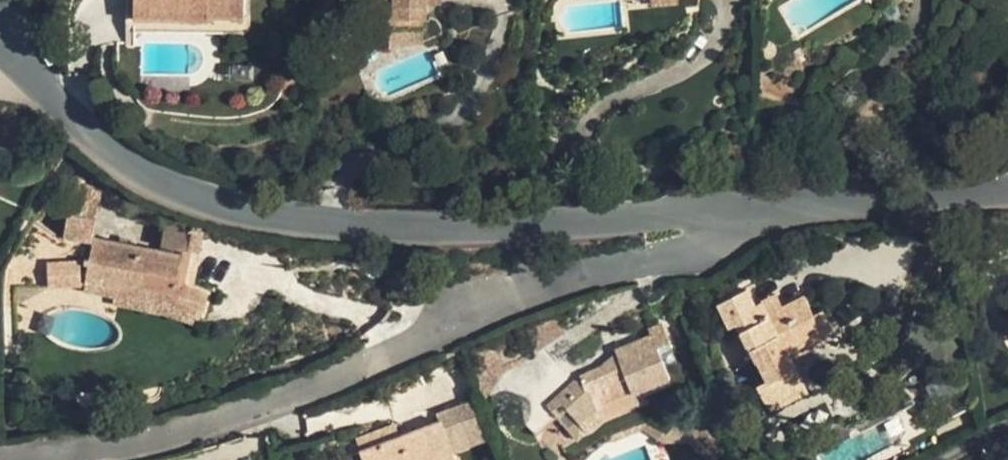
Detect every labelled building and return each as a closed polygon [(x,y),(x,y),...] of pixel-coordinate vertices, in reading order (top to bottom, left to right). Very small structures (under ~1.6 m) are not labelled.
[(134,0),(126,0),(125,18),(133,19),(134,0)] [(245,0),(134,0),(133,19),(133,32),(206,34),(207,17),(244,18),(245,0)] [(426,0),(363,0),(363,1),(393,1),(393,18),(426,18),(426,0)] [(887,10),(902,0),(881,0),(887,10)] [(421,28),(389,27),(388,50),(423,43),(421,28)] [(72,189),(101,195),(102,189),(73,184),(72,189)] [(80,261),(82,284),(85,285),(114,291),(170,300),(201,311),(205,312),(211,294),(210,291),(193,284),(196,266),(188,265),(190,252),(199,253),(203,234),(166,225),(161,250),(93,238),(101,195),(72,189),(63,239),(37,223),(15,267),(13,289),(48,287),(47,263),(80,261)] [(188,265),(196,266),(199,253),(190,252),(188,265)] [(47,263),(48,287),(82,284),(80,261),(47,263)] [(85,285),(83,292),(113,297),(114,291),(85,285)] [(14,305),(48,287),(14,289),(14,305)] [(746,289),(718,304),(730,327),(737,324),(757,362),(758,362),(767,381),(756,386),(769,411),(808,391),(791,359),(828,340),(823,332),(832,328),(823,311),(814,316),(804,296),(783,307),(768,314),(761,302),(754,305),(746,289)] [(113,297),(112,303),(167,314),(170,300),(114,291),(113,297)] [(776,294),(761,302),(768,314),(783,307),(776,294)] [(167,314),(197,324),(201,311),(170,300),(167,314)] [(651,334),(614,350),(618,359),(579,376),(546,406),(553,414),(558,419),(568,411),(580,424),(597,411),(601,420),(610,442),(641,429),(631,406),(649,399),(644,388),(670,377),(665,368),(657,348),(651,334)] [(493,345),(505,372),(527,358),(518,336),(493,345)] [(657,348),(665,368),(677,363),(669,343),(657,348)] [(481,366),(471,369),(482,398),(485,397),(505,372),(493,345),(476,351),(481,366)] [(442,420),(453,452),(489,438),(475,400),(438,414),(441,421),(442,420)] [(553,414),(546,406),(529,418),(523,425),(532,434),(553,414)] [(568,411),(558,419),(578,441),(586,433),(580,424),(568,411)] [(580,424),(586,433),(601,420),(597,411),(580,424)] [(442,420),(441,421),(399,436),(360,451),(363,459),(360,459),(457,459),(453,452),(442,420)] [(356,439),(360,451),(399,436),(395,425),(356,439)]
